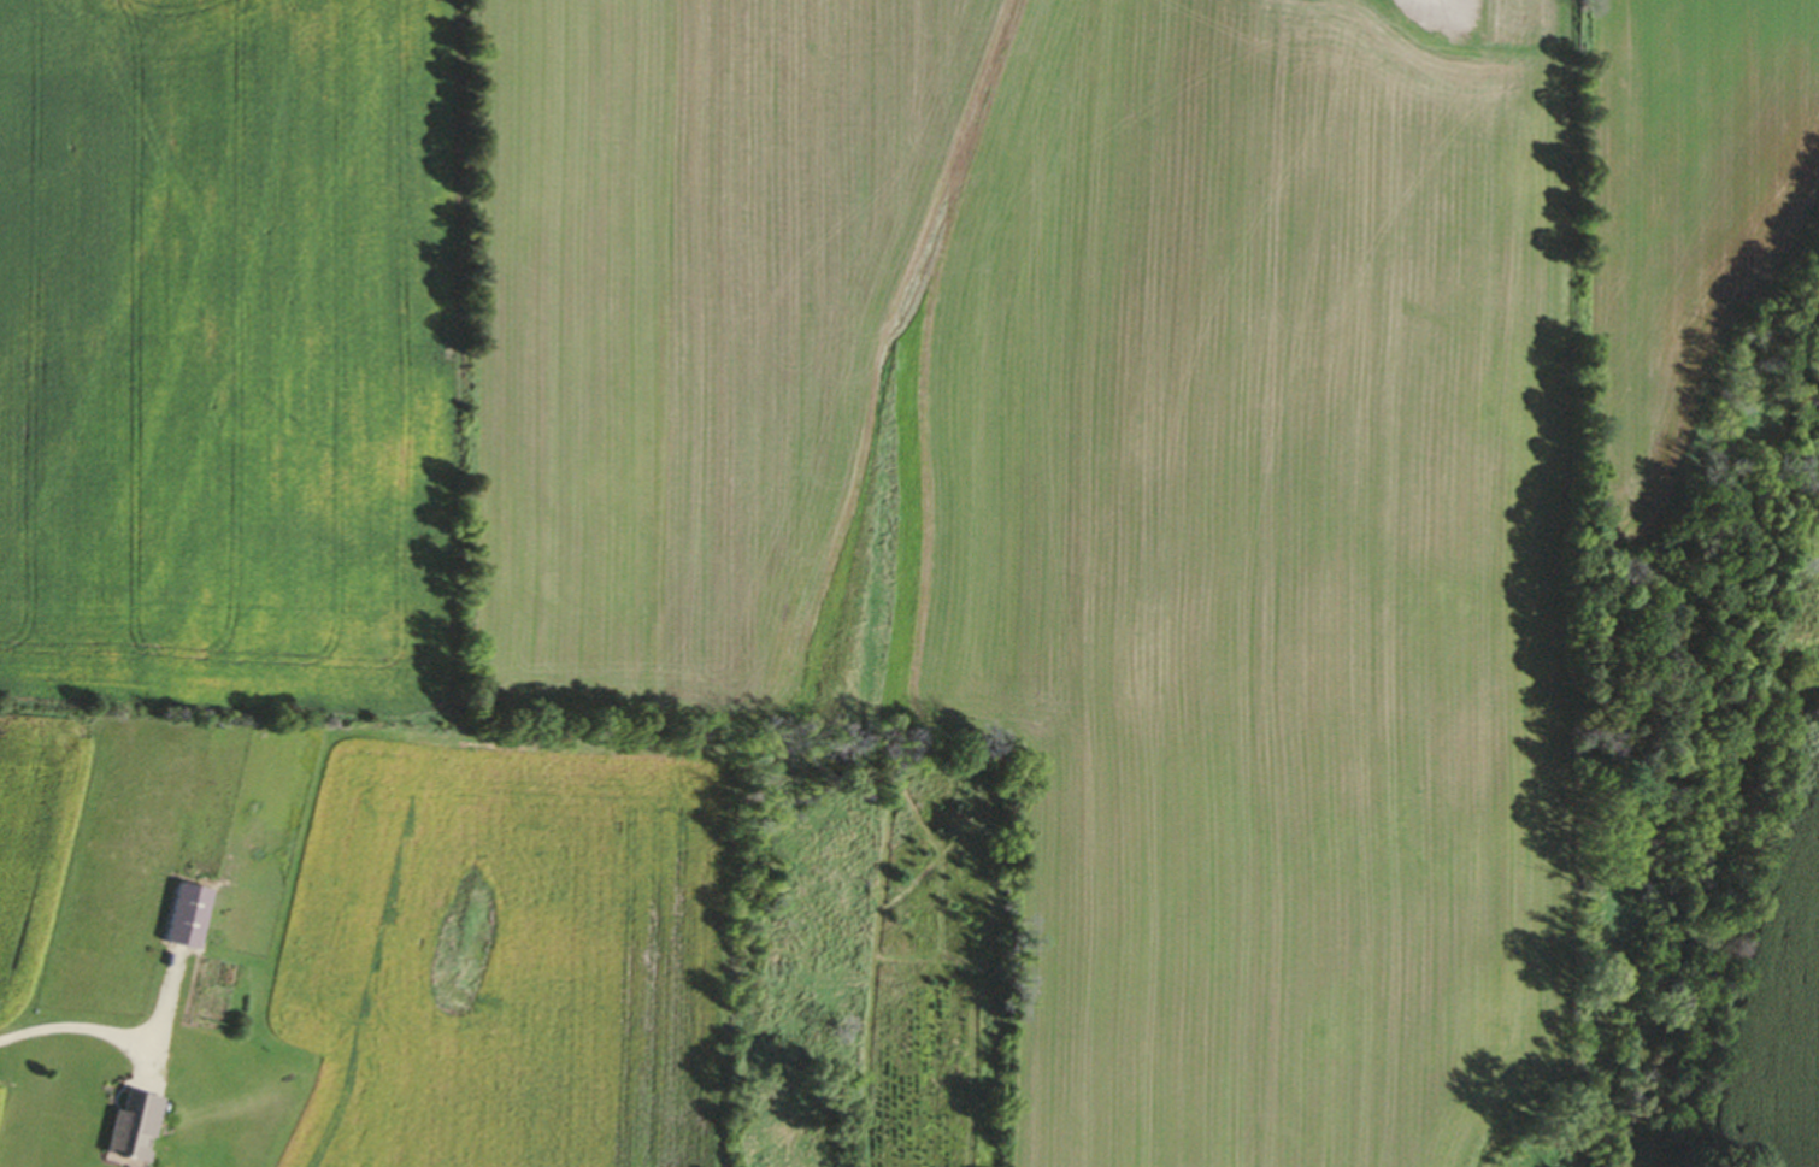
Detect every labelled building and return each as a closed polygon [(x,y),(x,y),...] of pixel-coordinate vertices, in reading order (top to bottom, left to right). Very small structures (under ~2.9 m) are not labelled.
[(1443,9),(1444,0),(1408,0),(1408,7),(1443,9)] [(205,891),(171,883),(157,943),(191,951),(205,891)] [(135,1166),(140,1166),(155,1101),(112,1091),(97,1159),(135,1166)]
